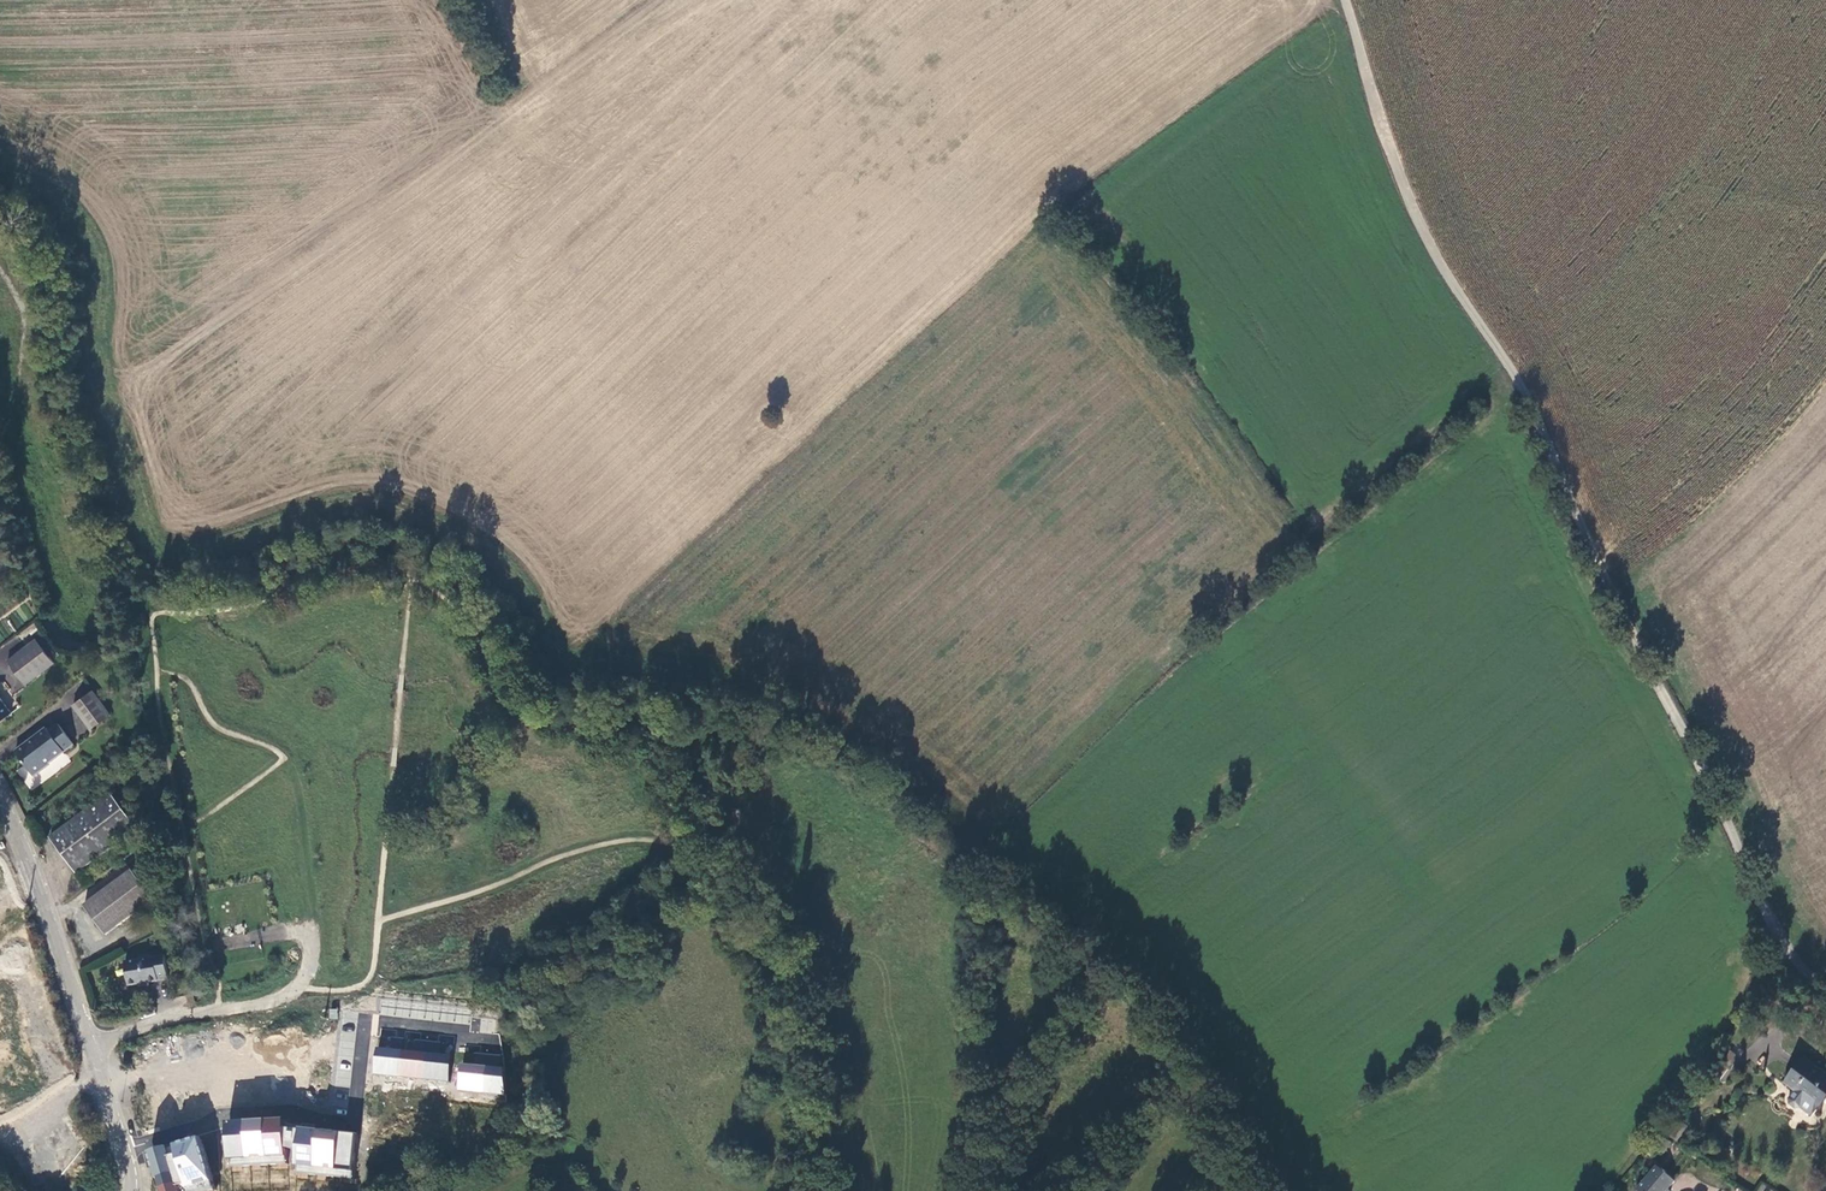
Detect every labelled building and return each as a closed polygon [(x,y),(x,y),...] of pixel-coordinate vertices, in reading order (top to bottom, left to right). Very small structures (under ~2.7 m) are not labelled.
[(13,564),(0,547),(0,573),(13,564)] [(32,638),(4,658),(20,681),(48,661),(32,638)] [(90,691),(70,704),(87,728),(105,715),(90,691)] [(27,774),(68,745),(53,724),(44,731),(41,728),(11,750),(27,774)] [(107,790),(45,836),(71,871),(133,828),(107,790)] [(127,870),(78,903),(100,933),(147,899),(127,870)] [(162,976),(159,951),(143,953),(143,950),(132,952),(132,955),(119,957),(121,982),(131,981),(131,983),(143,982),(142,979),(162,976)] [(451,1082),(454,1055),(378,1048),(375,1074),(451,1082)] [(1719,1082),(1737,1057),(1730,1051),(1712,1077),(1719,1082)] [(1825,1099),(1825,1077),(1803,1060),(1786,1082),(1796,1089),(1789,1100),(1790,1106),(1796,1111),(1802,1110),(1812,1118),(1820,1107),(1825,1099)] [(459,1063),(457,1090),(503,1094),(506,1067),(459,1063)] [(282,1123),(224,1129),(230,1166),(286,1162),(282,1123)] [(282,1123),(286,1162),(294,1163),(296,1176),(350,1181),(355,1133),(282,1123)] [(1676,1143),(1688,1128),(1681,1123),(1669,1137),(1676,1143)] [(150,1152),(163,1190),(217,1190),(199,1135),(150,1152)] [(1668,1189),(1675,1181),(1656,1166),(1636,1190),(1637,1190),(1671,1190),(1668,1189)]
